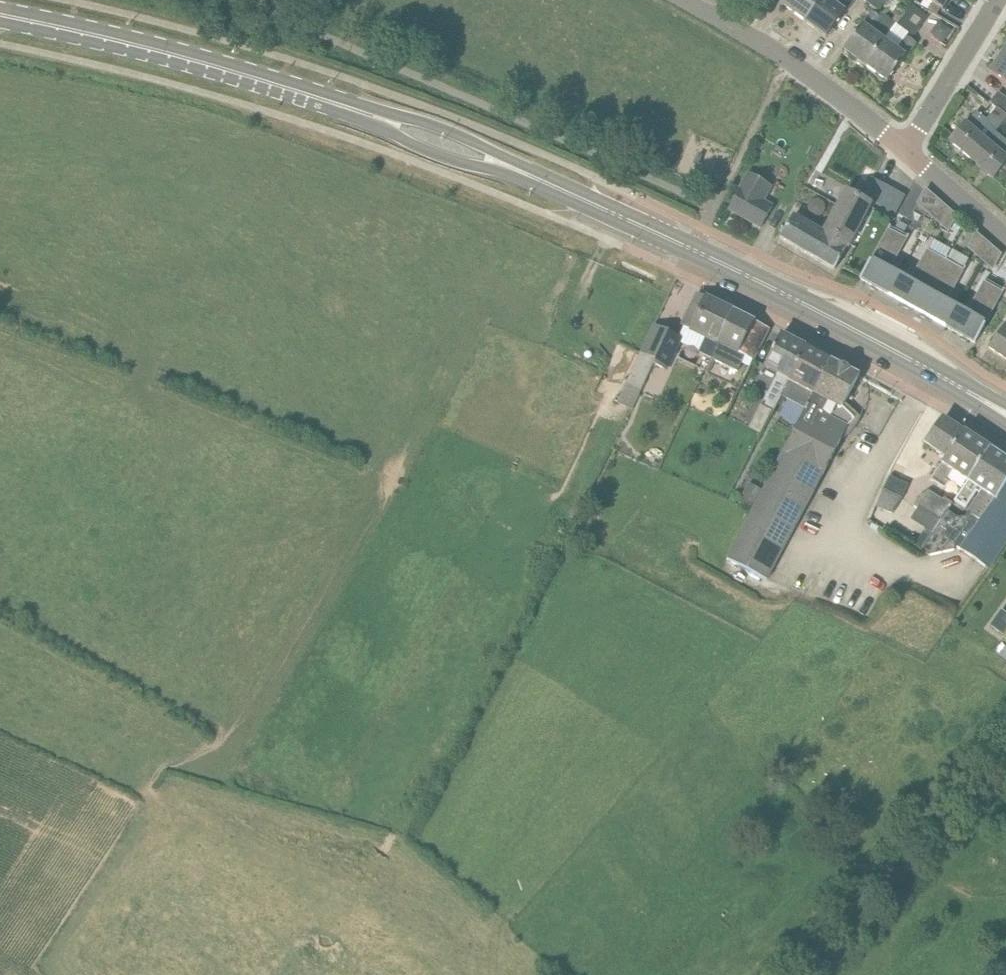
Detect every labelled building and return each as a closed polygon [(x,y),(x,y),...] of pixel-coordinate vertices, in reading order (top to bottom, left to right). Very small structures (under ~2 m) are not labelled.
[(783,6),(806,22),(823,0),(787,0),(783,6)] [(838,21),(853,0),(840,0),(836,6),(828,0),(823,0),(806,22),(826,37),(838,21)] [(886,0),(868,0),(866,3),(874,9),(863,23),(844,50),(866,66),(884,40),(895,24),(878,12),(883,5),(886,0)] [(948,0),(927,0),(942,9),(948,0)] [(866,66),(887,81),(915,43),(911,39),(927,16),(910,3),(895,24),(884,40),(866,66)] [(1005,50),(990,72),(1005,84),(1005,51),(1005,50)] [(998,92),(989,102),(995,108),(985,120),(976,112),(965,124),(950,141),(971,159),(995,133),(1005,120),(1005,98),(998,92)] [(995,133),(971,159),(993,178),(999,170),(1005,176),(1005,142),(995,133)] [(749,173),(740,188),(763,201),(771,186),(749,173)] [(847,193),(826,231),(849,243),(868,205),(869,205),(876,208),(893,218),(905,196),(904,196),(888,187),(872,178),(859,199),(847,193)] [(740,188),(728,209),(760,227),(772,206),(763,201),(740,188)] [(931,195),(926,190),(918,204),(923,209),(931,195)] [(956,216),(950,211),(942,226),(948,230),(956,216)] [(849,243),(826,231),(825,231),(794,214),(780,238),(834,269),(846,249),(846,248),(849,243)] [(888,294),(898,276),(889,271),(909,236),(908,235),(906,238),(889,228),(894,219),(893,218),(893,219),(859,278),(888,294)] [(973,252),(981,238),(975,233),(967,247),(973,252)] [(923,234),(919,240),(925,243),(928,237),(923,234)] [(917,311),(947,257),(945,260),(928,250),(930,247),(928,247),(909,282),(898,276),(888,294),(917,311)] [(946,327),(956,309),(946,303),(966,268),(964,267),(963,270),(946,260),(948,257),(947,257),(917,311),(946,327)] [(1005,290),(1004,289),(1002,291),(985,282),(987,279),(985,279),(966,314),(956,309),(946,327),(975,343),(1005,290)] [(696,294),(681,325),(683,326),(684,326),(689,329),(706,337),(699,352),(711,358),(718,343),(733,311),(704,298),(698,295),(696,294)] [(711,358),(705,371),(708,373),(714,360),(737,371),(745,356),(754,360),(761,347),(770,329),(755,322),(733,311),(718,343),(711,358)] [(654,326),(641,354),(648,357),(655,360),(668,332),(661,329),(654,326)] [(655,360),(653,364),(667,370),(681,339),(668,332),(655,360)] [(760,405),(754,416),(758,418),(766,422),(771,411),(772,411),(780,395),(805,348),(781,335),(771,353),(765,367),(777,374),(764,400),(766,402),(763,407),(760,405)] [(806,408),(831,361),(805,348),(780,395),(806,408)] [(655,360),(648,357),(641,354),(618,403),(632,409),(653,364),(655,360)] [(835,438),(848,414),(842,408),(859,376),(831,361),(806,408),(800,421),(835,438)] [(764,576),(845,432),(848,427),(854,419),(848,414),(835,438),(800,421),(728,557),(764,576)] [(932,436),(926,445),(946,459),(964,432),(943,419),(932,436)] [(943,463),(931,481),(943,489),(949,482),(946,479),(952,470),(968,480),(990,450),(969,436),(964,432),(946,459),(943,463)] [(990,450),(968,480),(956,499),(965,506),(976,491),(980,494),(968,513),(965,516),(956,517),(948,511),(942,520),(922,550),(929,554),(954,549),(956,545),(989,568),(1005,543),(1005,460),(990,450)] [(898,481),(892,494),(902,498),(908,485),(898,481)] [(751,509),(752,509),(761,490),(760,490),(749,484),(738,503),(751,509)] [(883,489),(874,507),(890,515),(902,498),(892,494),(883,489)] [(919,497),(914,505),(918,508),(925,512),(939,521),(940,522),(941,519),(947,510),(950,505),(951,506),(952,504),(944,498),(943,500),(929,490),(919,497)]
